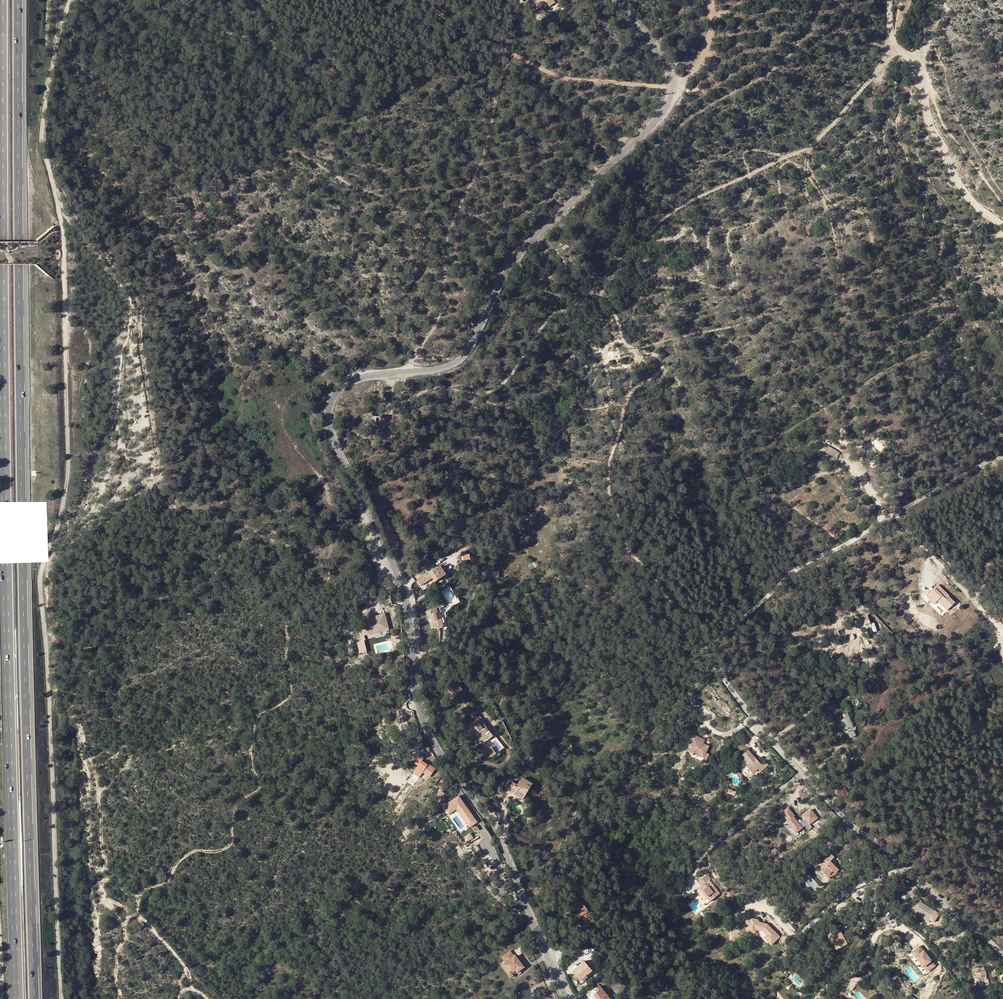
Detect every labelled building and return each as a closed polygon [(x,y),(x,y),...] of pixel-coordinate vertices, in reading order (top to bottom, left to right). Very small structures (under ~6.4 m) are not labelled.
[(542,5),(543,7),(547,4),(549,6),(554,3),(553,0),(530,0),(536,8),(541,4),(542,5)] [(417,38),(412,35),(409,33),(406,39),(414,43),(417,38)] [(576,211),(569,217),(573,221),(573,220),(577,217),(583,224),(585,221),(576,211)] [(582,229),(573,220),(573,221),(572,222),(580,230),(582,229)] [(605,257),(600,252),(590,260),(595,266),(605,257)] [(832,460),(833,457),(821,451),(820,453),(832,460)] [(426,574),(417,579),(421,586),(427,582),(430,580),(433,578),(435,582),(446,575),(441,566),(427,575),(426,574)] [(939,608),(949,617),(957,609),(951,604),(949,606),(944,603),(939,608)] [(426,612),(427,617),(429,617),(431,616),(435,628),(439,626),(439,629),(444,627),(441,619),(439,619),(438,613),(441,612),(440,608),(426,612)] [(384,613),(362,620),(367,635),(386,630),(385,626),(388,625),(384,613)] [(858,616),(859,626),(870,624),(868,615),(858,616)] [(363,641),(355,643),(357,654),(366,652),(363,641)] [(447,686),(444,689),(453,699),(462,690),(453,680),(448,685),(447,686)] [(453,699),(444,689),(447,686),(446,685),(441,689),(452,700),(453,699)] [(481,717),(478,720),(485,729),(486,728),(492,736),(496,740),(501,748),(498,751),(499,752),(505,748),(499,741),(493,733),(481,717)] [(485,729),(478,720),(469,726),(472,730),(476,727),(480,733),(478,734),(481,738),(482,737),(486,741),(492,736),(486,728),(485,729)] [(844,741),(850,739),(848,735),(845,735),(842,725),(850,722),(849,720),(838,724),(844,741)] [(850,722),(842,725),(845,735),(848,735),(850,739),(856,736),(855,733),(854,733),(850,722)] [(483,744),(486,741),(482,737),(481,738),(478,734),(480,733),(476,727),(472,730),(483,744)] [(697,736),(691,752),(696,754),(697,750),(701,752),(700,756),(705,758),(710,746),(701,742),(703,738),(697,736)] [(484,754),(488,758),(491,756),(492,757),(496,753),(491,747),(487,750),(488,751),(484,754)] [(763,763),(759,760),(758,761),(757,759),(758,758),(749,749),(744,754),(747,757),(745,758),(750,763),(747,765),(754,772),(760,767),(762,770),(770,763),(767,760),(763,763)] [(420,755),(415,764),(418,766),(415,771),(422,775),(423,773),(430,777),(435,769),(428,764),(428,765),(422,761),(424,757),(420,755)] [(508,789),(511,791),(514,786),(517,788),(519,789),(517,792),(519,794),(518,797),(523,800),(532,783),(528,780),(527,782),(522,779),(521,781),(519,780),(517,784),(512,781),(508,789)] [(459,794),(442,805),(448,815),(456,809),(468,828),(477,823),(459,794)] [(794,834),(802,828),(788,807),(780,812),(787,821),(785,822),(794,834)] [(801,815),(808,825),(818,818),(811,808),(801,815)] [(465,836),(467,841),(474,838),(471,833),(465,836)] [(826,876),(829,879),(833,875),(834,876),(835,875),(834,874),(838,870),(830,861),(834,857),(831,854),(820,865),(824,869),(822,871),(826,875),(826,876)] [(709,897),(707,898),(710,902),(720,893),(713,886),(710,888),(706,883),(711,879),(707,875),(698,882),(702,886),(699,888),(702,892),(704,891),(709,897)] [(920,900),(914,909),(916,911),(916,912),(922,916),(931,921),(936,912),(922,904),(923,902),(920,900)] [(585,903),(583,904),(595,921),(588,926),(589,928),(598,921),(585,903)] [(595,921),(583,904),(573,911),(579,919),(581,917),(588,926),(595,921)] [(766,935),(763,937),(771,946),(780,937),(768,923),(760,922),(757,919),(749,917),(746,932),(754,933),(757,930),(762,931),(766,935)] [(830,936),(837,949),(847,944),(840,931),(830,936)] [(917,940),(913,943),(917,948),(913,951),(921,961),(928,955),(917,940)] [(932,960),(928,955),(921,961),(924,966),(932,960)] [(515,956),(503,965),(510,974),(518,968),(519,970),(523,967),(515,956)] [(579,967),(576,970),(573,973),(581,981),(593,970),(584,961),(579,966),(579,967)] [(510,974),(503,965),(502,966),(511,977),(519,971),(519,970),(518,968),(510,974)] [(979,978),(980,981),(987,980),(987,976),(986,972),(981,972),(980,968),(975,969),(976,973),(975,973),(976,977),(974,977),(975,979),(979,978)] [(596,989),(598,991),(597,992),(593,995),(597,998),(610,998),(600,986),(596,989)]
